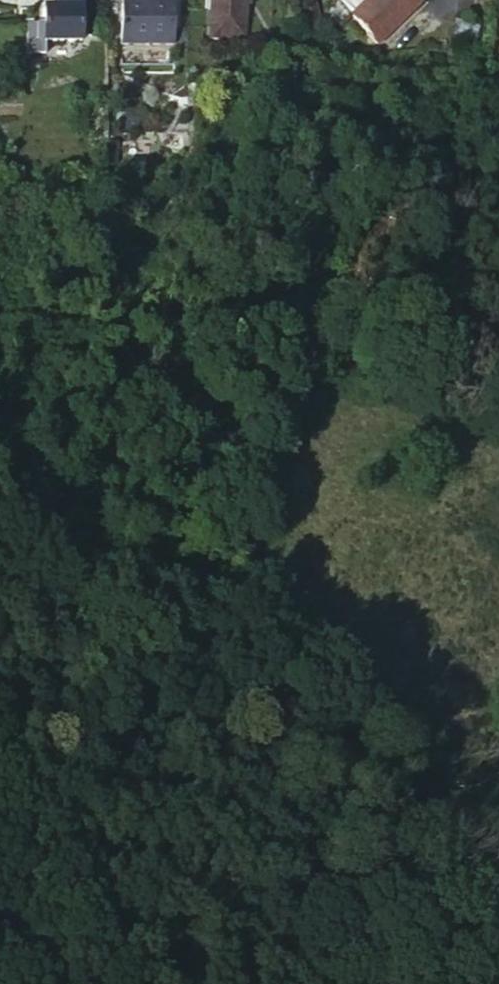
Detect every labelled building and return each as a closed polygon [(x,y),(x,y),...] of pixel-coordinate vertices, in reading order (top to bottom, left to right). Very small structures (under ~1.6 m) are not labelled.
[(82,0),(46,0),(46,23),(28,23),(29,51),(47,51),(47,38),(83,38),(82,0)] [(122,41),(176,41),(176,0),(122,0),(122,41)] [(245,0),(212,0),(213,35),(245,36),(245,0)] [(306,18),(321,13),(318,0),(302,0),(306,18)] [(353,16),(369,0),(338,0),(353,16)] [(353,16),(377,41),(416,3),(413,0),(369,0),(353,16)]
